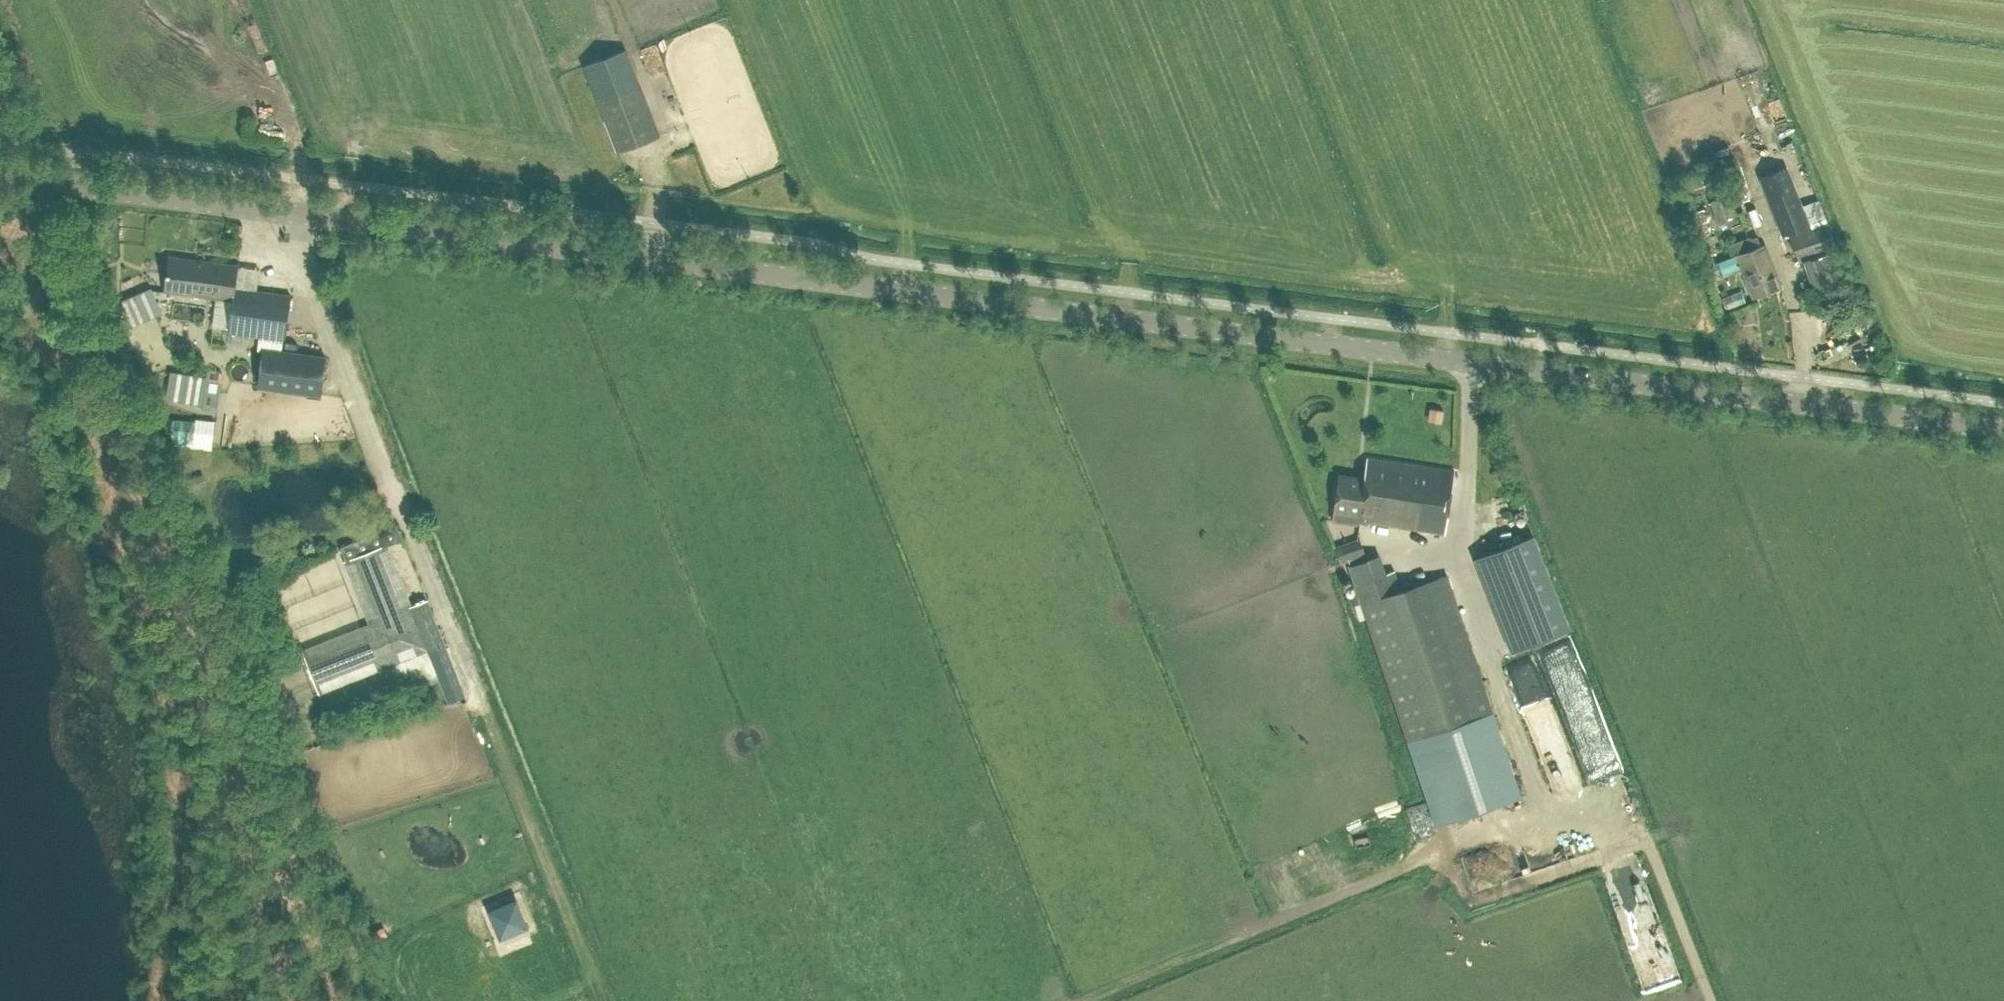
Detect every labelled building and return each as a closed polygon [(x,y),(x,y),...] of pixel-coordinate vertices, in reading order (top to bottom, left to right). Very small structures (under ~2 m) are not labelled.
[(638,87),(637,88),(628,65),(592,79),(620,150),(657,136),(638,87)] [(1826,218),(1808,224),(1785,165),(1759,175),(1783,235),(1788,232),(1799,262),(1836,248),(1826,218)] [(1734,242),(1738,253),(1736,254),(1753,297),(1779,287),(1769,262),(1771,261),(1764,243),(1755,247),(1750,236),(1734,242)] [(285,339),(291,294),(235,287),(238,265),(169,256),(165,291),(232,299),(228,332),(285,339)] [(327,356),(263,347),(258,385),(322,394),(327,356)] [(1445,533),(1455,470),(1367,457),(1364,478),(1339,474),(1334,511),(1358,515),(1358,519),(1445,533)] [(192,490),(208,484),(203,473),(188,479),(192,490)] [(1366,553),(1359,536),(1334,545),(1341,563),(1366,553)] [(1535,541),(1477,564),(1517,657),(1571,637),(1535,541)] [(368,622),(302,649),(319,693),(430,649),(425,637),(440,631),(428,599),(413,605),(388,542),(343,560),(368,622)] [(1435,825),(1519,797),(1493,711),(1463,622),(1463,618),(1447,577),(1435,577),(1427,579),(1400,588),(1395,569),(1389,571),(1354,582),(1435,825)] [(518,892),(488,906),(500,934),(531,921),(518,892)] [(1643,933),(1651,976),(1668,973),(1660,930),(1643,933)]
